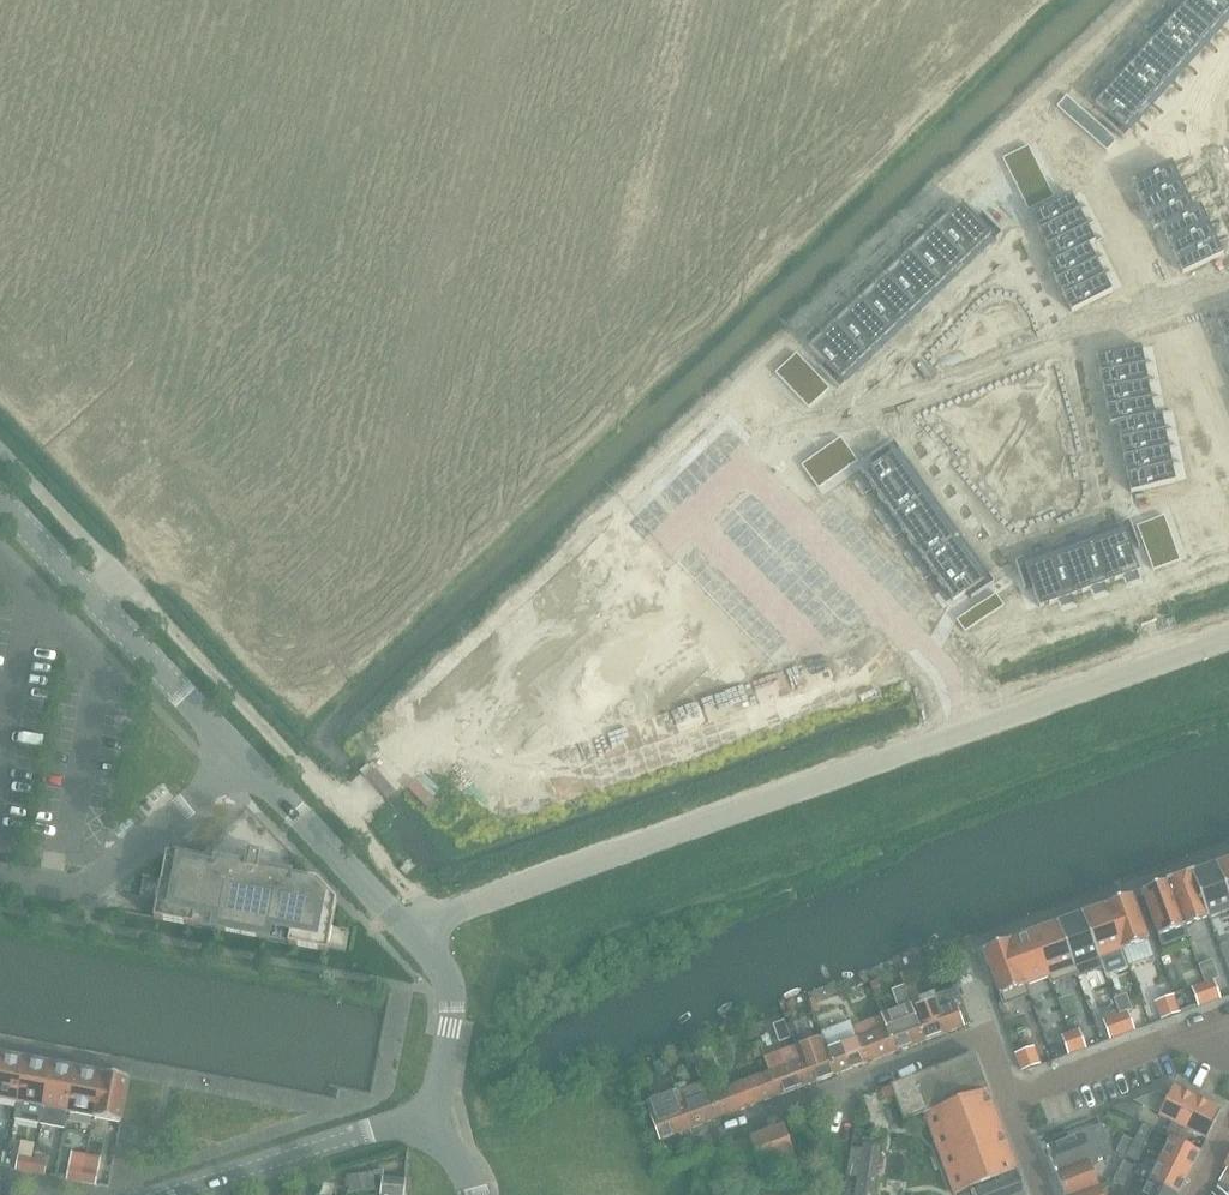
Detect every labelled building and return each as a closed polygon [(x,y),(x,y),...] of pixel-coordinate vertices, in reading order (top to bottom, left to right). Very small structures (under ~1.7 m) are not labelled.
[(1080,98),(1106,126),(1228,6),(1228,0),(1184,0),(1080,98)] [(1066,97),(1057,107),(1107,152),(1116,142),(1066,97)] [(1029,145),(1003,157),(1028,209),(1054,197),(1051,189),(1029,145)] [(1148,165),(1106,182),(1125,231),(1133,228),(1150,275),(1192,260),(1174,212),(1167,214),(1148,165)] [(1076,185),(1034,203),(1052,249),(1045,251),(1062,300),(1105,285),(1088,236),(1095,234),(1076,185)] [(936,194),(787,334),(818,367),(967,228),(936,194)] [(797,352),(776,372),(808,407),(830,388),(797,352)] [(1172,357),(1125,361),(1132,430),(1138,429),(1146,496),(1188,494),(1184,427),(1179,427),(1172,357)] [(841,436),(802,464),(819,488),(858,460),(841,436)] [(878,475),(850,501),(954,615),(982,590),(878,475)] [(1165,514),(1138,524),(1154,569),(1181,560),(1165,514)] [(1127,533),(1030,570),(1044,611),(1143,574),(1127,533)] [(995,592),(957,620),(965,632),(1004,603),(995,592)] [(161,882),(154,918),(154,919),(194,927),(215,931),(215,930),(267,940),(267,941),(288,945),(328,952),(335,915),(334,915),(337,901),(318,880),(290,875),(294,856),(248,809),(197,857),(167,852),(161,882)] [(1216,864),(1228,900),(1228,859),(1216,864)] [(1192,873),(1208,918),(1228,911),(1228,900),(1216,864),(1192,873)] [(1192,873),(1167,882),(1187,936),(1188,935),(1185,927),(1208,918),(1192,873)] [(1167,882),(1142,891),(1150,914),(1162,945),(1187,936),(1167,882)] [(1131,895),(1104,905),(1121,950),(1148,940),(1140,918),(1131,895)] [(1104,905),(1078,915),(1098,968),(1102,967),(1099,958),(1121,950),(1104,905)] [(1078,915),(1054,924),(1073,974),(1074,974),(1076,977),(1098,968),(1078,915)] [(1054,924),(1030,933),(1046,978),(1047,978),(1049,983),(1073,974),(1054,924)] [(1030,933),(1007,941),(1026,995),(1029,994),(1026,985),(1046,978),(1030,933)] [(1007,941),(983,950),(1003,1004),(1026,995),(1007,941)] [(905,986),(903,986),(924,1042),(970,1025),(956,988),(935,995),(937,1000),(923,1006),(916,987),(911,989),(903,967),(898,969),(905,986)] [(877,977),(868,981),(873,992),(881,988),(877,977)] [(1214,980),(1205,983),(1211,1001),(1220,998),(1214,980)] [(1205,983),(1196,986),(1202,1004),(1211,1001),(1205,983)] [(881,1015),(894,1053),(924,1042),(903,986),(892,990),(899,1009),(881,1015)] [(1173,995),(1155,1001),(1162,1019),(1180,1013),(1173,995)] [(1128,1011),(1116,1016),(1122,1034),(1134,1029),(1128,1011)] [(865,1064),(894,1053),(881,1015),(880,1016),(881,1019),(868,1024),(865,1018),(859,1019),(862,1026),(854,1029),(853,1029),(865,1064)] [(1116,1016),(1103,1020),(1110,1038),(1122,1034),(1116,1016)] [(782,1020),(773,1023),(779,1041),(788,1038),(784,1026),(782,1020)] [(835,1075),(865,1064),(853,1029),(854,1029),(851,1021),(821,1032),(823,1037),(821,1037),(835,1075)] [(794,1022),(784,1026),(788,1038),(799,1034),(794,1022)] [(1079,1029),(1067,1034),(1074,1052),(1086,1047),(1079,1029)] [(1067,1034),(1060,1036),(1067,1054),(1074,1052),(1067,1034)] [(792,1048),(806,1085),(835,1075),(821,1037),(792,1048)] [(762,1057),(776,1096),(806,1085),(792,1048),(791,1046),(762,1057)] [(1033,1046),(1015,1053),(1022,1071),(1040,1065),(1033,1046)] [(692,1050),(682,1054),(686,1065),(696,1061),(692,1050)] [(26,1059),(0,1054),(0,1099),(17,1102),(26,1059)] [(972,1054),(933,1069),(890,1085),(904,1121),(923,1114),(986,1091),(972,1054)] [(750,1078),(724,1088),(708,1094),(717,1118),(776,1096),(762,1057),(744,1064),(750,1078)] [(17,1102),(14,1119),(40,1124),(43,1107),(51,1063),(26,1059),(17,1102)] [(663,1061),(651,1066),(655,1076),(667,1072),(663,1061)] [(43,1107),(40,1124),(64,1128),(67,1112),(69,1112),(77,1068),(51,1063),(43,1107)] [(94,1117),(102,1073),(77,1068),(69,1112),(94,1117)] [(120,1122),(123,1108),(129,1078),(102,1073),(94,1117),(120,1122)] [(674,1091),(688,1129),(717,1118),(708,1094),(703,1081),(674,1091)] [(1158,1115),(1172,1122),(1180,1126),(1194,1098),(1191,1096),(1192,1095),(1183,1091),(1182,1092),(1172,1087),(1167,1097),(1158,1092),(1133,1101),(1158,1114),(1158,1115)] [(650,1116),(658,1140),(688,1129),(674,1091),(645,1102),(650,1116)] [(923,1114),(953,1194),(956,1194),(970,1190),(1016,1172),(986,1091),(923,1114)] [(1198,1100),(1194,1098),(1180,1126),(1206,1139),(1220,1111),(1206,1104),(1207,1103),(1199,1098),(1198,1100)] [(1138,1111),(1125,1104),(1113,1109),(1133,1119),(1138,1111)] [(1174,1139),(1180,1126),(1172,1122),(1165,1135),(1170,1138),(1170,1137),(1174,1139)] [(1080,1134),(1047,1148),(1056,1173),(1112,1152),(1102,1124),(1079,1132),(1080,1134)] [(1142,1124),(1137,1135),(1147,1140),(1152,1129),(1142,1124)] [(796,1164),(781,1125),(711,1151),(720,1174),(757,1160),(763,1177),(762,1184),(775,1186),(778,1171),(796,1164)] [(1137,1135),(1131,1146),(1142,1151),(1147,1140),(1137,1135)] [(1188,1174),(1199,1152),(1174,1139),(1170,1137),(1170,1138),(1159,1160),(1188,1174)] [(881,1145),(862,1142),(854,1194),(873,1194),(881,1145)] [(1126,1157),(1136,1162),(1142,1151),(1131,1146),(1126,1157)] [(1056,1173),(1064,1194),(1075,1194),(1098,1186),(1089,1162),(1112,1153),(1112,1152),(1056,1173)] [(30,1172),(33,1159),(18,1157),(16,1169),(30,1172)] [(86,1158),(82,1181),(96,1184),(100,1160),(86,1158)] [(33,1159),(30,1172),(45,1174),(47,1162),(33,1159)] [(1134,1166),(1123,1160),(1117,1171),(1128,1176),(1134,1166)] [(1188,1174),(1159,1160),(1149,1181),(1177,1194),(1178,1194),(1188,1174)] [(81,1181),(84,1169),(69,1166),(67,1178),(81,1181)] [(1227,1168),(1219,1181),(1228,1187),(1228,1169),(1227,1168)] [(405,1179),(384,1177),(384,1169),(373,1169),(373,1172),(347,1175),(348,1194),(375,1190),(375,1185),(382,1184),(381,1194),(404,1194),(406,1179),(405,1179)] [(1123,1187),(1128,1176),(1117,1171),(1112,1182),(1123,1187)] [(970,1190),(972,1194),(1025,1194),(1016,1172),(970,1190)] [(336,1185),(323,1181),(319,1194),(334,1194),(336,1185)] [(1149,1181),(1142,1194),(1177,1194),(1149,1181)] [(1075,1194),(1101,1194),(1098,1186),(1075,1194)] [(1212,1193),(1214,1194),(1226,1194),(1217,1186),(1212,1193)]
